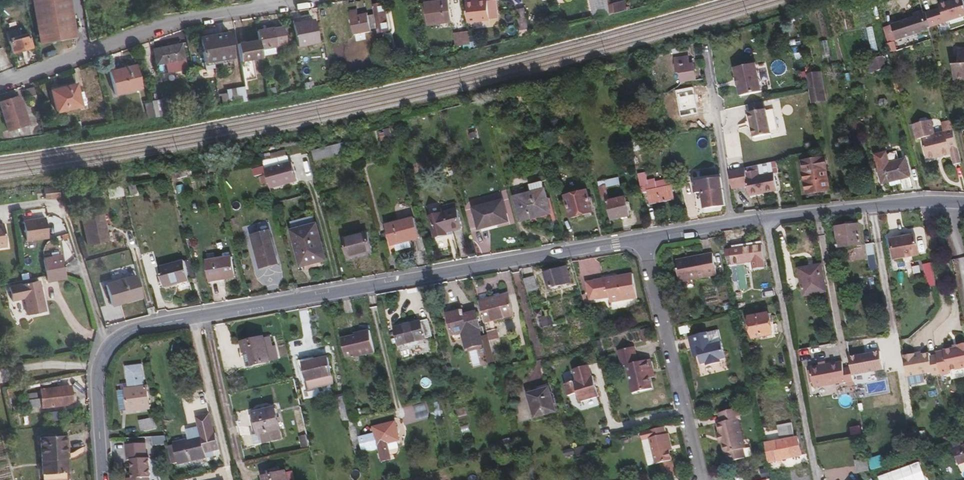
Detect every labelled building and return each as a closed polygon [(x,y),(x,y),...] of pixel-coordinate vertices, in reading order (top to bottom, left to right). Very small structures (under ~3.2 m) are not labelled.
[(70,0),(36,0),(41,41),(75,37),(70,0)] [(489,0),(480,0),(480,3),(467,4),(470,24),(491,22),(489,0)] [(608,0),(591,0),(595,21),(611,17),(609,7),(608,0)] [(940,7),(941,11),(946,26),(963,20),(963,2),(963,0),(940,7)] [(454,23),(450,2),(426,5),(429,27),(454,23)] [(625,10),(624,4),(609,7),(611,17),(629,13),(629,9),(625,10)] [(390,32),(385,5),(375,7),(380,34),(390,32)] [(373,31),(370,17),(370,14),(360,16),(359,11),(351,12),(355,36),(373,33),(373,31)] [(941,11),(928,15),(932,30),(946,26),(941,11)] [(529,31),(527,12),(519,13),(522,32),(529,31)] [(932,30),(928,15),(926,16),(925,14),(914,16),(915,21),(893,27),(898,43),(931,33),(930,31),(932,30)] [(378,30),(376,16),(370,17),(373,31),(378,30)] [(318,45),(314,23),(294,26),(297,48),(318,45)] [(34,45),(30,34),(28,34),(28,32),(22,33),(20,26),(7,30),(13,51),(34,45)] [(231,59),(227,31),(199,35),(203,63),(231,59)] [(275,49),(272,31),(257,34),(258,44),(260,51),(275,49)] [(465,46),(464,33),(457,34),(458,47),(465,46)] [(813,43),(818,58),(830,54),(825,39),(813,43)] [(261,58),(260,51),(258,44),(238,47),(241,64),(261,60),(261,58)] [(185,61),(182,46),(154,51),(157,66),(171,64),(185,61)] [(276,55),(275,49),(260,51),(261,58),(276,55)] [(963,54),(963,59),(959,60),(959,69),(953,70),(954,85),(963,84),(963,54)] [(141,82),(136,59),(109,64),(114,88),(141,82)] [(697,83),(694,68),(691,68),(689,59),(677,62),(683,86),(697,83)] [(885,71),(883,59),(873,61),(875,73),(885,71)] [(186,69),(185,61),(171,64),(173,72),(186,69)] [(762,105),(754,67),(733,72),(735,82),(737,90),(741,110),(747,108),(760,105),(762,105)] [(821,75),(807,77),(810,94),(812,106),(825,104),(821,75)] [(82,109),(77,87),(51,93),(56,115),(82,109)] [(32,93),(25,95),(27,102),(34,100),(32,93)] [(16,98),(0,104),(0,111),(8,132),(26,125),(16,98)] [(165,115),(164,98),(152,99),(153,116),(165,115)] [(697,115),(696,103),(683,105),(685,117),(697,115)] [(776,134),(772,113),(764,114),(764,113),(762,113),(760,105),(747,108),(749,116),(747,116),(749,125),(750,130),(752,142),(770,138),(770,136),(776,134)] [(963,168),(955,136),(946,138),(936,141),(932,126),(929,127),(926,125),(922,126),(919,130),(913,131),(917,146),(924,144),(929,165),(952,159),(955,170),(963,168)] [(955,136),(953,127),(944,129),(946,138),(955,136)] [(344,143),(312,149),(314,159),(346,153),(344,143)] [(891,168),(889,157),(879,159),(881,170),(891,168)] [(830,193),(826,172),(825,172),(823,162),(802,166),(804,176),(803,176),(807,197),(830,193)] [(291,164),(264,170),(269,190),(296,183),(291,164)] [(774,177),(773,171),(772,165),(758,168),(760,180),(774,177)] [(909,182),(906,165),(891,168),(881,170),(878,170),(882,187),(888,186),(899,184),(909,182)] [(777,192),(774,177),(760,180),(758,168),(745,171),(748,189),(749,197),(777,192)] [(745,171),(729,174),(732,192),(748,189),(745,171)] [(674,200),(670,182),(654,185),(653,180),(649,181),(648,174),(639,176),(643,194),(648,193),(650,205),(674,200)] [(607,189),(621,186),(619,179),(599,184),(603,199),(609,198),(607,189)] [(726,208),(722,181),(713,182),(715,193),(703,195),(706,211),(726,208)] [(545,189),(543,182),(530,185),(532,193),(545,189)] [(715,193),(713,182),(694,185),(695,196),(703,195),(715,193)] [(44,198),(53,196),(58,196),(56,185),(50,186),(42,187),(44,198)] [(552,214),(545,189),(532,193),(516,197),(522,222),(552,214)] [(630,218),(626,200),(609,204),(613,222),(630,218)] [(595,223),(590,201),(568,206),(573,228),(595,223)] [(508,224),(503,203),(474,211),(479,232),(508,224)] [(461,230),(457,211),(430,218),(434,238),(453,234),(453,232),(461,230)] [(106,241),(101,214),(81,218),(86,245),(106,241)] [(46,239),(44,219),(21,223),(23,243),(46,239)] [(417,240),(413,220),(384,228),(390,248),(417,240)] [(860,247),(858,227),(836,229),(837,249),(860,247)] [(326,263),(317,230),(291,237),(300,270),(326,263)] [(280,266),(272,232),(253,236),(261,271),(280,266)] [(372,255),(367,235),(342,241),(347,261),(372,255)] [(919,259),(916,240),(891,244),(895,264),(919,259)] [(878,273),(873,246),(867,247),(872,273),(878,273)] [(762,248),(725,252),(727,263),(764,258),(762,248)] [(717,276),(712,255),(690,260),(690,263),(676,266),(679,283),(717,276)] [(63,279),(58,256),(39,260),(40,262),(42,272),(44,283),(63,279)] [(236,279),(232,259),(208,264),(212,284),(236,279)] [(735,290),(748,289),(746,262),(732,264),(735,290)] [(192,285),(189,267),(166,271),(167,278),(164,278),(166,284),(168,284),(169,290),(192,285)] [(826,287),(822,267),(798,271),(802,291),(826,287)] [(932,267),(925,268),(927,281),(934,280),(932,267)] [(569,284),(566,272),(563,273),(562,270),(545,274),(549,290),(569,284)] [(638,299),(634,275),(630,276),(630,279),(617,281),(617,277),(596,281),(598,299),(611,298),(612,303),(638,299)] [(538,290),(534,278),(524,280),(528,292),(538,290)] [(142,301),(138,281),(108,286),(112,306),(142,301)] [(598,299),(596,281),(589,282),(591,300),(598,299)] [(42,315),(34,284),(4,290),(7,304),(21,301),(25,319),(42,315)] [(514,318),(509,298),(481,304),(486,325),(514,318)] [(465,312),(453,314),(456,327),(452,328),(454,336),(481,330),(477,314),(466,317),(465,312)] [(771,327),(770,315),(749,318),(752,340),(779,335),(777,326),(771,327)] [(555,325),(553,316),(538,320),(541,329),(555,325)] [(395,330),(400,347),(432,339),(429,323),(395,330)] [(721,343),(719,332),(708,334),(711,345),(721,343)] [(375,355),(369,333),(361,335),(362,337),(342,342),(346,359),(355,357),(354,355),(365,353),(366,357),(375,355)] [(725,360),(721,343),(711,345),(708,334),(708,333),(695,336),(699,354),(701,365),(706,364),(721,361),(725,360)] [(699,354),(695,336),(688,338),(692,355),(699,354)] [(483,339),(486,350),(487,355),(493,354),(489,338),(483,339)] [(267,365),(262,340),(241,344),(242,354),(249,353),(251,368),(267,365)] [(958,348),(958,351),(953,352),(949,353),(953,374),(963,372),(963,347),(958,348)] [(654,371),(652,361),(639,364),(636,348),(620,351),(623,368),(628,367),(635,394),(654,390),(651,381),(649,372),(654,371)] [(849,358),(851,370),(852,376),(884,370),(881,352),(849,358)] [(953,374),(949,353),(941,355),(942,358),(936,359),(939,375),(940,379),(947,377),(947,375),(953,374)] [(328,381),(324,354),(300,358),(304,384),(328,381)] [(939,375),(936,359),(935,356),(927,358),(927,355),(921,356),(914,358),(914,355),(903,356),(907,378),(930,373),(931,376),(939,375)] [(125,366),(129,391),(145,389),(142,364),(125,366)] [(852,376),(851,370),(844,371),(842,364),(811,369),(814,389),(845,383),(845,385),(853,384),(852,376)] [(589,365),(573,370),(576,380),(565,384),(569,396),(577,393),(580,402),(599,396),(589,365)] [(77,402),(76,392),(71,393),(71,386),(42,389),(43,397),(30,399),(30,406),(44,404),(44,406),(77,402)] [(129,391),(126,392),(129,413),(151,410),(148,389),(145,389),(129,391)] [(555,412),(549,390),(527,395),(534,419),(555,412)] [(122,414),(129,413),(126,392),(119,393),(122,414)] [(440,403),(433,405),(433,409),(431,409),(433,417),(442,415),(440,403)] [(745,449),(738,420),(740,419),(737,409),(718,414),(721,424),(718,424),(721,434),(719,434),(721,444),(724,455),(726,454),(728,454),(731,456),(733,462),(745,459),(743,450),(745,449)] [(279,433),(274,411),(253,415),(255,425),(251,426),(250,427),(254,448),(281,442),(279,433)] [(354,421),(366,418),(365,411),(352,414),(354,421)] [(197,416),(202,439),(202,440),(210,439),(212,451),(218,450),(210,414),(197,416)] [(155,418),(142,421),(143,431),(156,428),(155,418)] [(399,443),(395,424),(373,429),(376,440),(368,442),(368,439),(358,440),(362,454),(369,453),(368,450),(378,447),(382,464),(391,461),(390,457),(387,445),(397,443),(399,443)] [(799,450),(797,438),(794,439),(791,424),(777,426),(780,441),(764,444),(767,456),(799,450)] [(861,425),(851,427),(852,435),(863,433),(861,425)] [(671,463),(668,450),(671,449),(668,435),(665,436),(663,429),(648,432),(650,440),(648,440),(648,442),(655,467),(671,463)] [(72,478),(68,433),(43,435),(47,479),(72,478)] [(212,451),(210,439),(202,440),(202,439),(175,445),(179,465),(207,459),(206,456),(213,454),(212,451)] [(655,467),(648,442),(641,443),(647,469),(655,467)] [(399,453),(397,443),(387,445),(390,457),(397,456),(399,453)] [(151,478),(153,477),(150,459),(148,459),(146,446),(128,447),(129,462),(133,462),(136,479),(131,479),(151,479),(151,478)] [(962,448),(962,450),(954,453),(959,467),(963,465),(963,447),(962,448)] [(884,454),(869,458),(873,469),(887,465),(884,454)] [(869,472),(866,460),(854,463),(856,474),(869,472)] [(919,464),(878,478),(879,479),(925,479),(919,464)]
